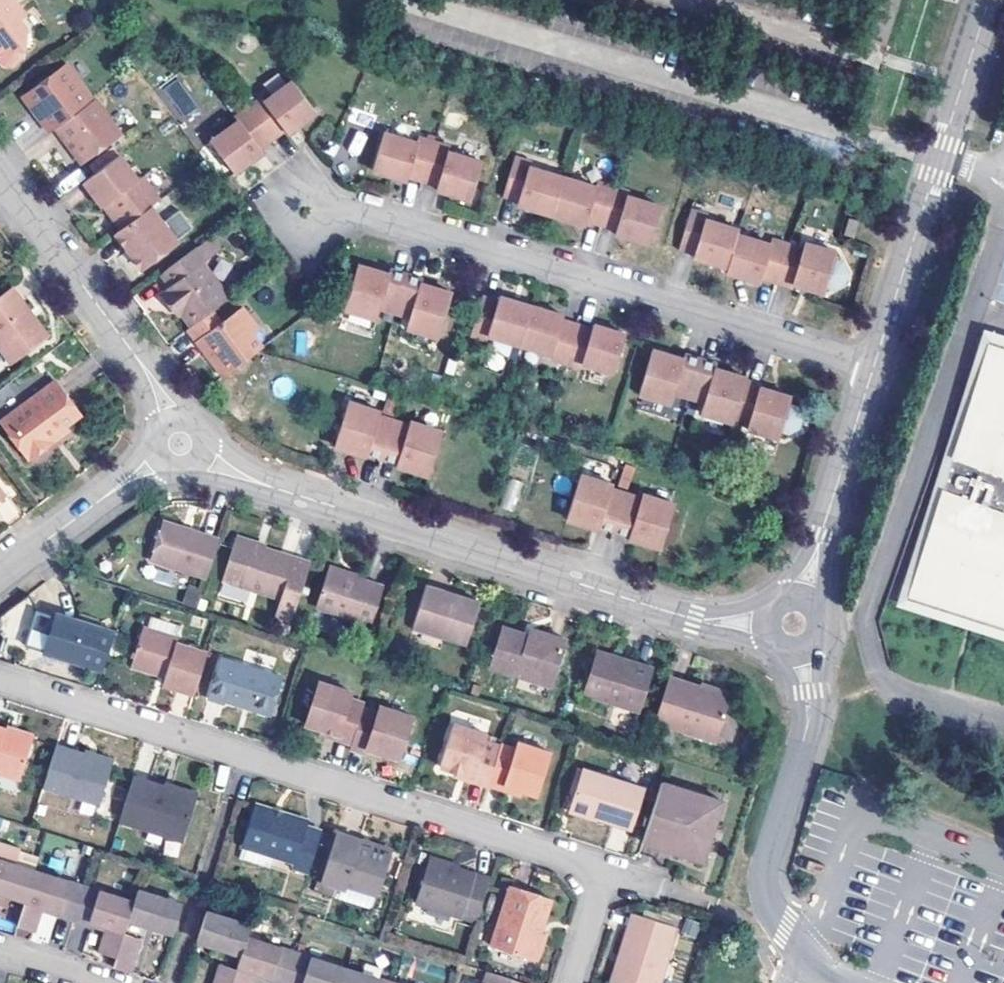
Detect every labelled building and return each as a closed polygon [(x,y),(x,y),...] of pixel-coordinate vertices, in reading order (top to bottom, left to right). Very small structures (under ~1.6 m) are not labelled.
[(17,0),(0,0),(0,64),(3,67),(12,68),(24,60),(35,24),(17,0)] [(57,131),(99,99),(75,66),(30,98),(55,132),(57,131)] [(256,90),(242,100),(267,133),(280,123),(282,127),(314,103),(290,72),(260,95),(256,90)] [(99,99),(57,131),(70,148),(72,145),(88,168),(131,134),(102,97),(99,99)] [(238,113),(207,138),(231,167),(258,147),(255,143),(267,133),(242,100),(233,107),(238,113)] [(414,137),(382,126),(371,164),(403,175),(407,166),(420,171),(430,135),(417,131),(414,137)] [(446,140),(430,135),(420,171),(436,175),(433,184),(468,195),(478,157),(445,145),(446,140)] [(512,152),(502,189),(517,194),(516,199),(548,209),(560,171),(529,162),(531,157),(512,152)] [(157,204),(166,197),(145,168),(140,173),(125,155),(87,183),(106,208),(110,203),(128,226),(157,204)] [(595,181),(560,171),(548,209),(583,220),(585,214),(598,218),(610,182),(597,177),(595,181)] [(628,187),(610,182),(598,218),(616,223),(614,229),(646,238),(657,200),(627,191),(628,187)] [(128,226),(122,231),(149,269),(187,242),(157,204),(128,226)] [(737,223),(705,214),(706,209),(689,205),(677,241),(693,247),(691,251),(722,261),(720,267),(723,268),(735,229),(737,223)] [(857,215),(846,211),(840,227),(852,231),(857,215)] [(766,237),(735,229),(723,268),(755,278),(757,274),(772,278),(785,237),(769,232),(766,237)] [(800,242),(785,237),(772,278),(789,283),(792,280),(819,287),(821,281),(827,283),(832,281),(836,279),(841,265),(840,257),(829,253),(832,247),(801,237),(800,242)] [(219,308),(234,297),(209,264),(214,261),(204,247),(167,275),(175,286),(171,290),(197,324),(219,308)] [(391,278),(358,268),(343,319),(378,328),(382,317),(395,322),(408,271),(394,267),(391,278)] [(423,275),(408,271),(395,322),(409,326),(406,336),(439,347),(451,296),(421,286),(423,275)] [(0,305),(0,346),(4,352),(10,346),(24,364),(52,341),(15,294),(0,305)] [(470,342),(487,348),(488,342),(521,352),(533,309),(500,299),(498,305),(482,300),(470,342)] [(227,374),(274,338),(250,306),(229,322),(219,308),(197,324),(193,327),(227,374)] [(564,318),(533,309),(521,352),(552,362),(551,366),(564,370),(576,327),(563,323),(564,318)] [(589,331),(576,327),(564,370),(580,374),(581,370),(611,379),(622,335),(591,325),(589,331)] [(987,340),(907,599),(1003,629),(1003,345),(987,340)] [(685,360),(652,351),(638,399),(672,410),(675,399),(690,404),(702,357),(687,354),(685,360)] [(717,362),(702,357),(690,404),(704,409),(701,419),(734,429),(735,424),(748,375),(716,367),(717,362)] [(762,380),(748,375),(735,424),(747,428),(745,435),(779,444),(782,437),(790,439),(801,432),(805,421),(798,409),(788,405),(791,395),(760,387),(762,380)] [(82,421),(56,384),(0,425),(30,466),(57,447),(52,442),(82,421)] [(382,415),(349,405),(335,453),(368,463),(373,451),(386,455),(399,415),(383,410),(382,415)] [(411,419),(399,415),(386,455),(400,459),(397,473),(428,482),(441,432),(410,423),(411,419)] [(566,525),(598,535),(602,524),(618,529),(630,485),(615,481),(613,486),(582,476),(566,525)] [(644,490),(630,485),(618,529),(632,533),(629,544),(661,554),(673,506),(643,497),(644,490)] [(209,568),(221,529),(166,511),(153,548),(209,568)] [(304,590),(313,559),(298,554),(299,549),(267,539),(265,543),(237,536),(226,573),(286,591),(288,586),(304,590)] [(384,578),(326,559),(315,598),(373,616),(384,578)] [(477,591),(424,576),(412,620),(465,635),(477,591)] [(104,664),(116,628),(60,609),(59,612),(41,606),(30,639),(47,645),(54,624),(62,627),(55,648),(104,664)] [(525,625),(561,635),(564,626),(528,616),(525,625)] [(525,625),(499,617),(486,658),(549,677),(561,635),(525,625)] [(167,667),(178,630),(148,620),(137,657),(167,667)] [(62,627),(54,624),(47,645),(55,648),(62,627)] [(200,690),(213,649),(183,639),(185,632),(178,630),(167,667),(172,668),(168,681),(200,690)] [(640,654),(592,640),(581,684),(627,698),(640,654)] [(287,672),(226,654),(213,695),(229,701),(231,695),(276,710),(287,672)] [(689,672),(658,662),(643,710),(708,730),(720,686),(687,676),(689,672)] [(336,735),(352,740),(365,697),(350,692),(352,685),(319,675),(306,716),(338,727),(336,735)] [(381,702),(365,697),(352,740),(350,744),(364,749),(366,742),(372,744),(385,702),(382,701),(381,702)] [(414,710),(385,702),(372,744),(400,753),(414,710)] [(432,756),(464,766),(477,725),(446,715),(432,756)] [(477,725),(464,766),(462,772),(479,778),(493,732),(494,730),(477,725)] [(17,778),(29,739),(3,730),(4,727),(0,726),(0,773),(17,778)] [(524,788),(539,743),(509,733),(508,735),(494,730),(493,732),(479,778),(494,783),(496,779),(524,788)] [(85,754),(53,743),(39,786),(72,797),(85,755),(85,754)] [(111,765),(85,755),(72,797),(99,805),(111,765)] [(638,778),(577,758),(565,796),(589,803),(587,810),(624,822),(638,778)] [(716,789),(655,771),(639,820),(671,831),(668,840),(696,849),(716,789)] [(167,783),(135,773),(121,821),(182,839),(196,797),(166,787),(167,783)] [(563,803),(587,810),(589,803),(565,796),(563,803)] [(300,867),(314,824),(298,820),(300,813),(248,797),(230,852),(258,862),(262,848),(284,855),(282,861),(300,867)] [(636,830),(668,840),(671,831),(639,820),(636,830)] [(350,830),(329,824),(315,872),(337,879),(333,890),(365,900),(379,846),(348,837),(350,830)] [(0,842),(0,887),(22,894),(14,921),(33,926),(54,858),(0,842)] [(463,921),(478,872),(420,854),(403,900),(463,921)] [(54,858),(33,926),(42,929),(50,904),(91,917),(100,890),(75,882),(79,866),(54,858)] [(337,879),(315,872),(312,883),(333,890),(337,879)] [(538,892),(498,879),(479,938),(519,950),(538,892)] [(105,962),(124,968),(134,931),(117,924),(121,914),(164,927),(173,901),(129,887),(126,898),(100,890),(91,917),(99,919),(92,945),(109,950),(105,962)] [(623,907),(610,947),(614,948),(606,977),(624,982),(645,982),(666,921),(623,907)] [(202,910),(193,938),(241,953),(238,966),(219,960),(211,982),(252,982),(256,970),(297,982),(396,982),(248,938),(252,925),(202,910)] [(474,966),(470,981),(464,979),(463,982),(505,982),(507,976),(474,966)]
